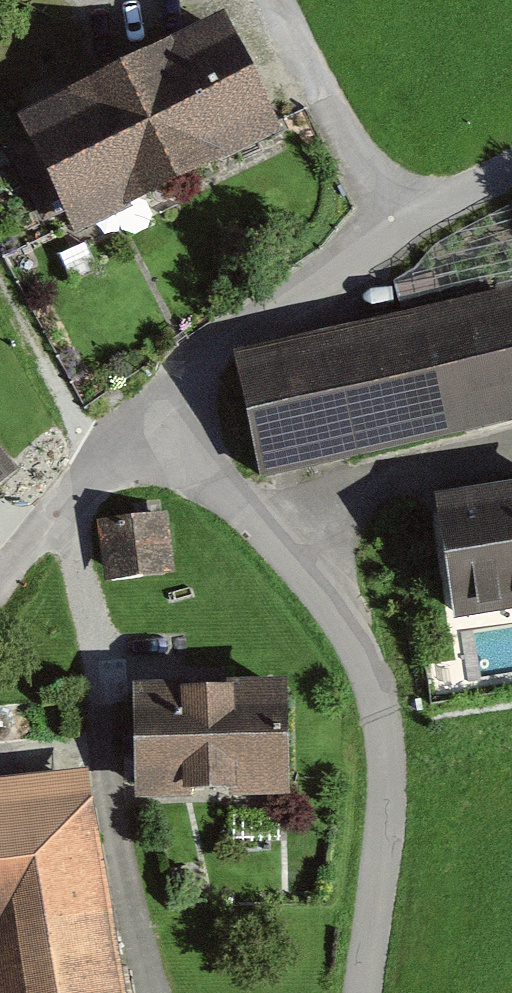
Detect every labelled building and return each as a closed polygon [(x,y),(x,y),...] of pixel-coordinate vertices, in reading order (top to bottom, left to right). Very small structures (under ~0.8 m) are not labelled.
[(211,31),(16,132),(76,246),(271,145),(211,31)] [(226,362),(253,478),(511,420),(511,329),(505,298),(226,362)] [(421,511),(435,624),(511,614),(511,500),(421,511)] [(161,519),(103,523),(106,583),(165,580),(161,519)] [(276,689),(126,692),(128,801),(278,799),(276,689)] [(0,800),(0,992),(108,992),(94,793),(0,800)]
